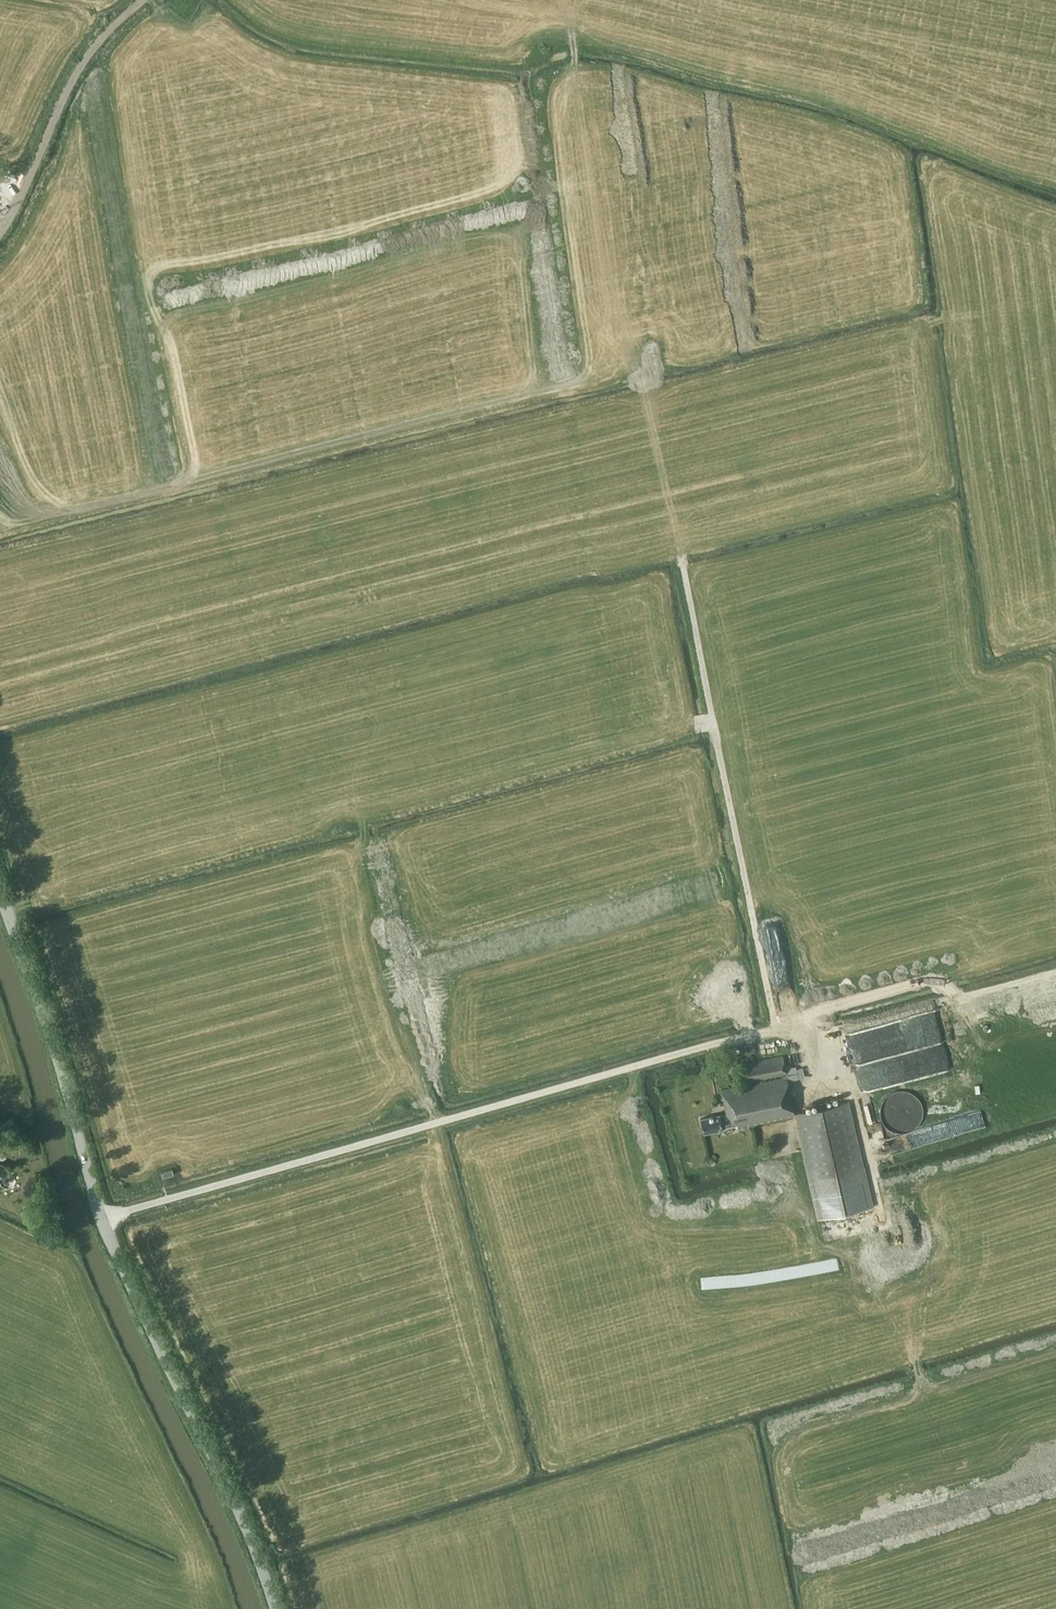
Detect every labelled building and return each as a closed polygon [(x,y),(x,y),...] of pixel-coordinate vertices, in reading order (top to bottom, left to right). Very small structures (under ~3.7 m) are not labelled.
[(856,1035),(843,1038),(844,1044),(858,1040),(856,1035)] [(873,1053),(875,1064),(905,1058),(906,1069),(867,1075),(868,1083),(955,1068),(951,1040),(873,1053)] [(787,1073),(783,1055),(740,1064),(744,1082),(787,1073)] [(795,1115),(787,1076),(722,1089),(727,1113),(721,1114),(721,1113),(701,1116),(704,1132),(723,1128),(724,1126),(737,1124),(738,1127),(795,1115)] [(919,1127),(919,1091),(884,1091),(885,1127),(919,1127)] [(863,1167),(848,1101),(796,1112),(799,1126),(798,1126),(818,1218),(872,1206),(863,1167)] [(983,1112),(917,1128),(921,1143),(987,1128),(983,1112)] [(173,1174),(172,1168),(160,1172),(162,1177),(173,1174)]
